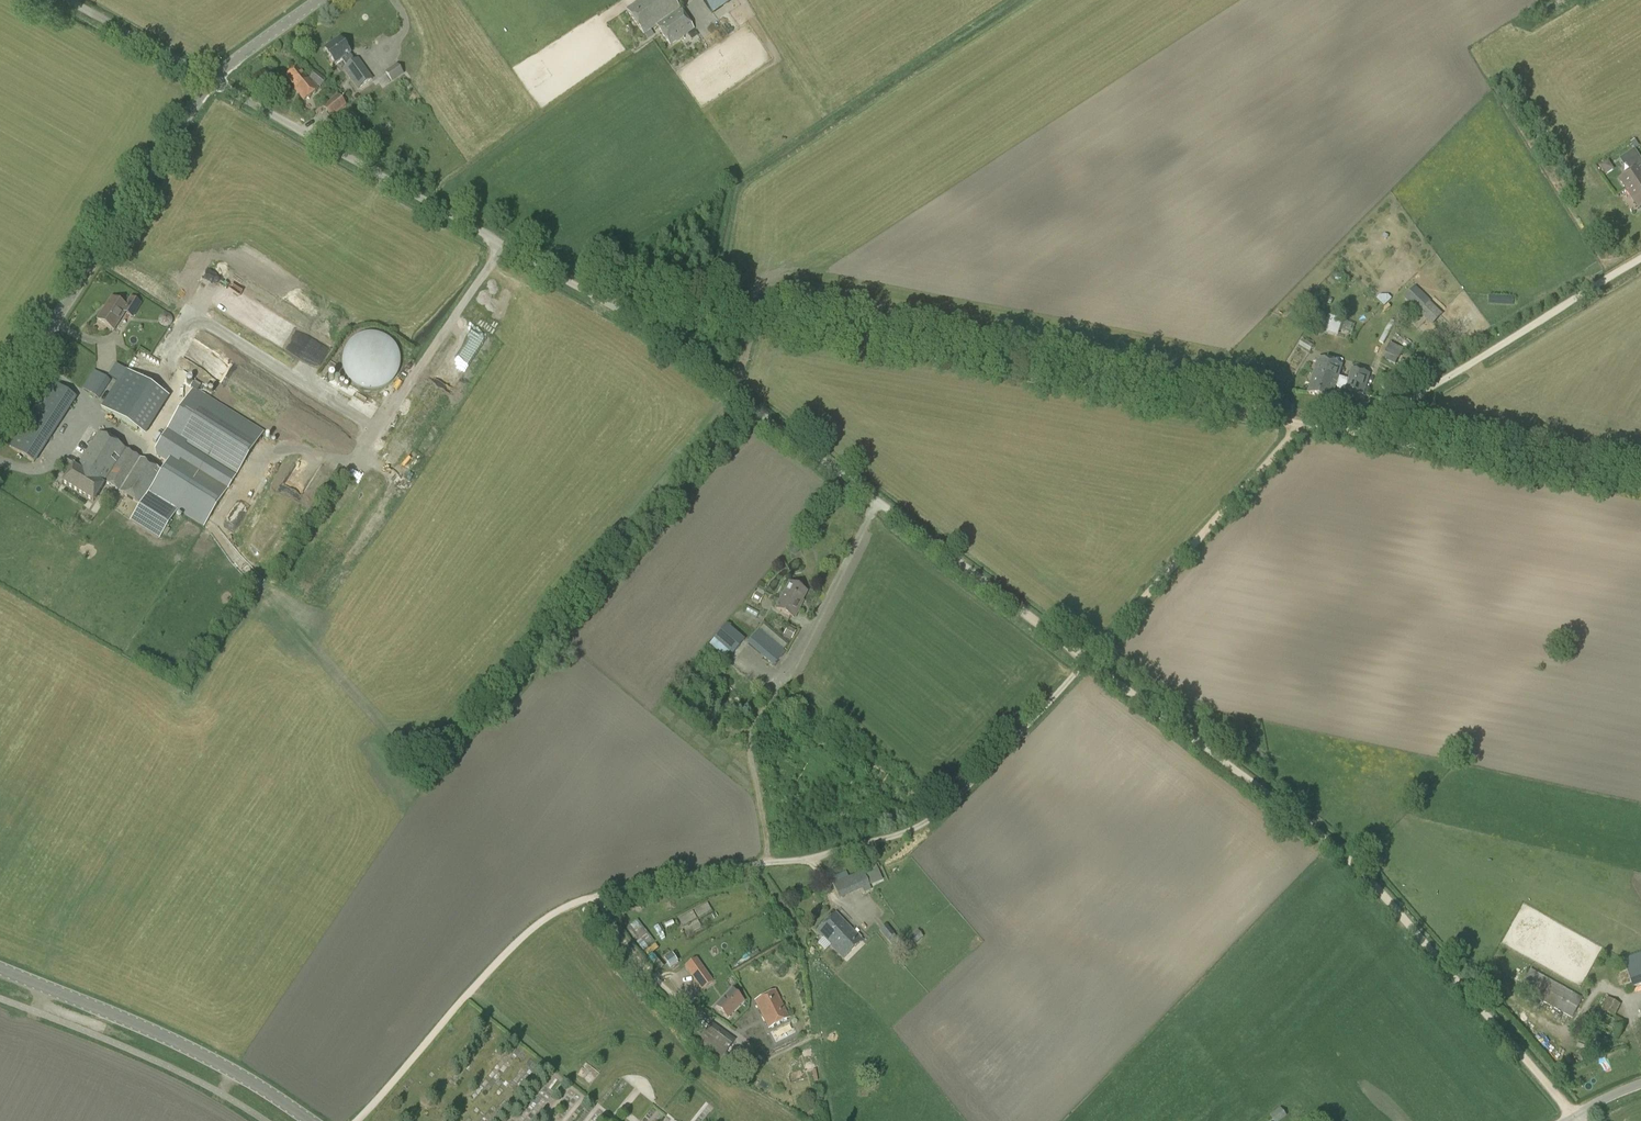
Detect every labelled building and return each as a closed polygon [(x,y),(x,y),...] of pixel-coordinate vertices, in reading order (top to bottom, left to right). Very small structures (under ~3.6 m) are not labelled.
[(672,0),(641,0),(626,11),(643,35),(656,26),(670,46),(693,30),(672,0)] [(712,13),(732,0),(703,0),(712,13)] [(695,47),(703,43),(698,35),(691,39),(695,47)] [(354,61),(350,55),(351,55),(339,38),(324,49),(335,66),(343,60),(347,66),(343,69),(358,91),(372,80),(357,59),(354,61)] [(392,83),(404,75),(396,64),(384,73),(392,83)] [(307,82),(297,69),(285,77),(295,90),(294,91),(302,102),(316,92),(308,81),(307,82)] [(320,89),(326,81),(316,72),(309,79),(320,89)] [(346,106),(337,95),(322,107),(331,118),(346,106)] [(1639,147),(1635,140),(1630,143),(1633,147),(1634,146),(1636,149),(1639,147)] [(1619,179),(1639,209),(1640,208),(1640,170),(1640,168),(1640,159),(1634,149),(1619,160),(1624,166),(1626,165),(1630,172),(1619,179)] [(1614,170),(1608,161),(1599,167),(1605,176),(1614,170)] [(1432,324),(1440,316),(1427,305),(1430,301),(1415,287),(1404,298),(1420,313),(1432,324)] [(125,307),(111,298),(97,320),(114,331),(125,314),(132,319),(141,305),(131,298),(125,307)] [(1331,320),(1328,332),(1334,334),(1338,321),(1331,320)] [(370,391),(375,390),(380,389),(385,387),(389,385),(393,381),(396,377),(398,373),(400,368),(400,364),(400,359),(399,354),(398,349),(395,345),(392,341),(388,338),(384,336),(379,334),(375,333),(370,333),(365,333),(360,335),(356,337),(352,340),(349,344),(346,348),(344,352),(343,357),(342,362),(343,367),(344,371),(346,376),(349,380),(352,383),(356,386),(361,389),(366,390),(370,391)] [(1390,344),(1385,354),(1398,361),(1403,350),(1390,344)] [(1318,359),(1308,394),(1331,400),(1335,387),(1363,396),(1369,374),(1352,369),(1349,380),(1339,377),(1342,366),(1318,359)] [(117,382),(125,370),(116,364),(108,376),(117,382)] [(98,399),(110,381),(94,370),(82,389),(98,399)] [(152,405),(117,382),(101,407),(136,430),(152,405)] [(48,441),(75,396),(54,384),(31,422),(37,425),(32,433),(38,436),(37,439),(40,441),(42,437),(48,441)] [(234,480),(264,432),(205,395),(175,443),(234,480)] [(8,447),(35,464),(43,450),(17,433),(8,447)] [(162,471),(99,433),(77,469),(73,466),(62,483),(94,503),(105,483),(140,505),(130,521),(160,540),(163,534),(166,536),(170,530),(167,528),(177,511),(204,528),(229,487),(173,453),(162,471)] [(341,438),(334,443),(342,452),(349,446),(341,438)] [(205,463),(201,469),(230,486),(233,480),(205,463)] [(793,545),(790,549),(790,552),(793,555),(796,554),(800,550),(799,547),(797,545),(793,545)] [(794,618),(802,604),(800,603),(806,591),(789,583),(776,609),(794,618)] [(756,592),(751,600),(759,604),(763,597),(756,592)] [(732,656),(745,640),(726,625),(713,640),(732,656)] [(788,627),(783,635),(791,639),(796,631),(788,627)] [(774,666),(785,653),(759,630),(747,644),(774,666)] [(863,871),(870,885),(882,880),(876,865),(863,871)] [(839,899),(869,886),(862,871),(832,884),(839,899)] [(681,924),(696,917),(696,916),(710,909),(708,904),(695,909),(695,911),(679,918),(681,924)] [(829,945),(848,926),(835,913),(817,932),(829,945)] [(688,934),(702,926),(697,919),(684,927),(688,934)] [(641,928),(635,922),(630,926),(636,933),(641,928)] [(887,941),(895,935),(886,925),(879,931),(887,941)] [(848,926),(829,945),(844,959),(862,941),(860,939),(862,938),(858,934),(857,935),(848,926)] [(915,943),(923,937),(918,930),(910,937),(915,943)] [(1640,986),(1640,953),(1623,959),(1633,988),(1640,986)] [(673,954),(664,959),(669,967),(678,962),(673,954)] [(695,959),(684,966),(701,991),(713,982),(696,958),(695,959)] [(1572,1018),(1583,999),(1531,970),(1521,989),(1572,1018)] [(728,1018),(744,1001),(732,990),(716,1006),(728,1018)] [(769,1029),(789,1018),(775,991),(755,1002),(769,1029)] [(1601,1007),(1616,1015),(1621,1004),(1607,996),(1601,1007)] [(724,1055),(734,1040),(711,1024),(701,1038),(724,1055)] [(1287,1116),(1280,1107),(1270,1115),(1274,1120),(1280,1120),(1287,1116)]
